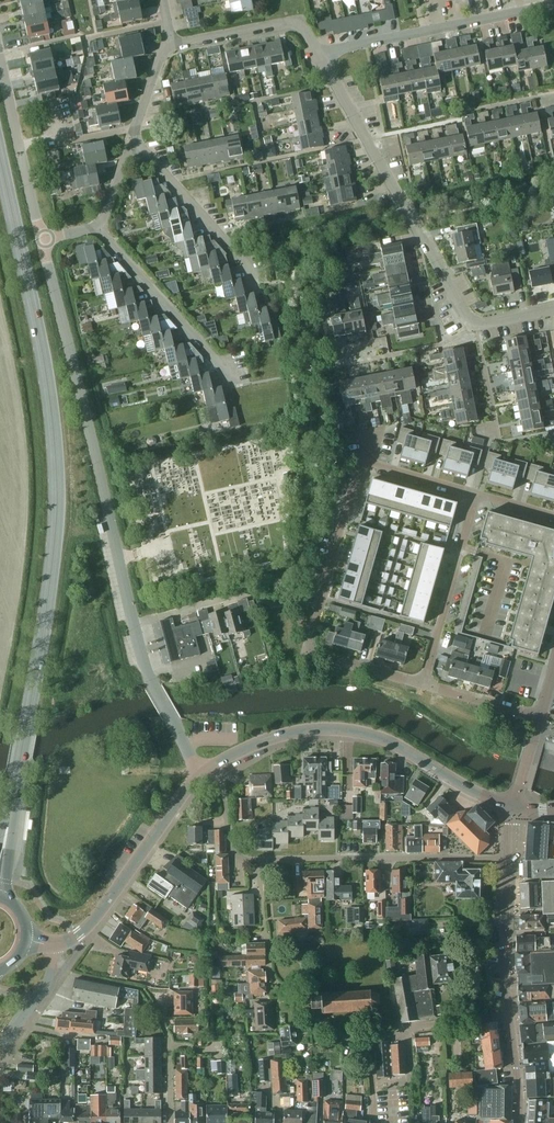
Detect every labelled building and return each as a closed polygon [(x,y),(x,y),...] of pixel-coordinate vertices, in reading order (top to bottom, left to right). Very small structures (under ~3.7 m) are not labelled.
[(21,9),(50,2),(49,0),(17,0),(18,3),(20,3),(21,9)] [(117,4),(118,8),(114,9),(115,14),(140,9),(139,3),(141,2),(140,0),(135,0),(117,4)] [(229,0),(231,14),(253,10),(251,0),(229,0)] [(21,16),(22,19),(45,14),(44,9),(51,7),(50,2),(21,9),(23,15),(21,16)] [(391,4),(385,5),(388,20),(395,18),(392,3),(391,4)] [(198,14),(197,13),(201,12),(199,6),(196,6),(182,9),(184,17),(198,14)] [(141,16),(140,9),(115,14),(110,15),(111,20),(120,18),(121,24),(144,20),(143,16),(141,16)] [(357,14),(361,29),(368,27),(365,13),(357,14)] [(25,23),(26,29),(51,23),(50,19),(46,20),(45,14),(22,19),(23,23),(25,23)] [(361,29),(357,14),(351,16),(354,30),(361,29)] [(333,30),(330,16),(323,18),(326,32),(333,30)] [(347,31),(344,17),(337,19),(340,33),(347,31)] [(52,28),(51,23),(26,29),(28,36),(26,36),(28,44),(44,40),(49,39),(48,35),(50,35),(48,29),(52,28)] [(116,46),(116,50),(142,45),(141,44),(140,39),(142,39),(141,35),(140,35),(139,35),(138,33),(119,37),(119,39),(118,40),(114,40),(116,46)] [(522,39),(521,33),(510,35),(513,47),(516,65),(518,71),(532,69),(528,51),(520,53),(518,45),(523,44),(522,39)] [(459,37),(462,50),(466,68),(481,65),(477,47),(468,49),(466,41),(471,40),(470,35),(459,37)] [(516,65),(513,47),(505,49),(503,41),(507,41),(506,36),(496,38),(499,50),(503,68),(516,65)] [(83,50),(80,37),(70,39),(72,45),(75,44),(77,52),(83,50)] [(526,39),(528,51),(532,69),(546,66),(543,48),(534,50),(532,43),(537,42),(536,37),(526,39)] [(452,71),(466,68),(462,50),(458,51),(455,39),(445,41),(448,53),(452,71)] [(503,68),(499,50),(490,52),(488,44),(493,43),(492,39),(482,41),(488,71),(503,68)] [(90,41),(88,54),(98,52),(96,44),(95,40),(90,41)] [(266,43),(270,64),(284,61),(285,66),(291,65),(287,46),(281,47),(280,40),(266,43)] [(434,56),(437,69),(438,74),(452,71),(448,53),(439,55),(438,47),(442,46),(441,41),(431,43),(434,56)] [(270,64),(266,43),(253,46),(257,67),(265,65),(267,77),(273,76),(270,64)] [(417,46),(422,71),(426,89),(440,86),(438,74),(437,69),(428,70),(427,62),(431,62),(430,56),(434,56),(431,43),(417,46)] [(122,60),(134,57),(145,55),(145,52),(143,52),(142,45),(116,50),(106,53),(107,57),(114,56),(115,61),(122,60)] [(257,67),(253,46),(239,49),(244,70),(257,67)] [(408,74),(412,92),(426,89),(422,71),(414,73),(412,65),(417,65),(416,60),(412,60),(410,47),(402,49),(408,74)] [(244,70),(239,49),(225,52),(230,73),(238,71),(240,79),(245,78),(244,70)] [(30,58),(31,64),(56,59),(55,55),(51,56),(50,50),(27,55),(28,58),(30,58)] [(387,66),(384,53),(374,55),(383,98),(384,103),(399,100),(398,95),(394,77),(385,79),(384,71),(388,70),(387,66)] [(78,57),(78,56),(72,57),(73,65),(82,63),(84,56),(78,57)] [(90,66),(92,66),(96,65),(95,57),(88,59),(90,66)] [(108,68),(109,73),(134,68),(132,62),(135,61),(134,57),(122,60),(115,61),(110,62),(111,68),(108,68)] [(394,77),(398,95),(412,92),(408,74),(400,76),(398,68),(402,67),(401,62),(399,63),(398,58),(390,60),(394,77)] [(31,74),(54,69),(53,66),(57,65),(56,59),(31,64),(33,71),(31,71),(31,74)] [(92,66),(90,66),(85,67),(83,77),(94,74),(92,66)] [(115,82),(126,80),(138,77),(137,74),(135,75),(134,68),(109,73),(110,78),(113,77),(115,82)] [(34,78),(36,84),(72,76),(71,71),(55,75),(54,69),(31,74),(32,79),(34,78)] [(202,100),(198,79),(197,75),(196,69),(188,71),(182,72),(184,82),(188,103),(202,100)] [(211,76),(215,98),(230,95),(225,73),(211,76)] [(72,76),(36,84),(37,91),(35,92),(36,95),(41,94),(42,101),(56,98),(54,91),(59,90),(57,85),(61,84),(61,86),(78,82),(80,75),(72,76)] [(198,79),(202,100),(215,98),(211,76),(198,79)] [(126,80),(115,82),(102,85),(103,91),(100,92),(101,96),(126,90),(125,84),(127,84),(126,80)] [(184,82),(170,85),(175,106),(188,103),(184,82)] [(277,94),(275,86),(268,88),(269,96),(277,94)] [(89,87),(85,88),(83,89),(84,97),(91,95),(89,87)] [(126,90),(101,96),(102,101),(105,101),(106,105),(119,102),(130,100),(130,97),(128,98),(126,90)] [(286,112),(294,110),(294,109),(315,104),(312,91),(291,95),(293,104),(285,106),(286,112)] [(248,93),(237,96),(238,102),(249,99),(248,93)] [(458,104),(457,97),(445,99),(446,106),(458,104)] [(80,110),(88,108),(86,101),(77,103),(76,109),(76,111),(80,110)] [(519,104),(522,116),(523,116),(526,135),(541,132),(537,113),(528,115),(526,108),(531,107),(531,109),(537,108),(535,101),(519,104)] [(94,118),(118,113),(117,106),(119,106),(119,102),(106,105),(94,107),(96,113),(93,114),(94,118)] [(422,104),(425,118),(431,117),(428,103),(422,104)] [(294,109),(294,110),(297,122),(318,118),(315,104),(294,109)] [(259,117),(267,115),(266,110),(264,110),(263,105),(257,106),(259,117)] [(508,119),(512,138),(526,135),(523,116),(522,116),(514,118),(512,111),(516,110),(515,105),(505,107),(508,119)] [(553,119),(551,112),(553,111),(553,106),(545,108),(551,139),(553,138),(553,119)] [(497,141),(512,138),(508,119),(499,121),(498,114),(502,113),(501,108),(491,110),(493,122),(494,122),(497,141)] [(219,117),(217,109),(209,111),(211,118),(219,117)] [(80,110),(76,111),(71,112),(73,120),(80,119),(79,117),(82,117),(80,110)] [(476,113),(479,125),(480,125),(483,144),(497,141),(494,122),(493,122),(485,124),(484,117),(488,116),(487,111),(476,113)] [(201,112),(192,114),(193,119),(193,123),(203,121),(202,117),(201,112)] [(118,113),(94,118),(87,120),(89,127),(95,125),(95,123),(98,122),(99,128),(123,123),(122,119),(120,120),(118,113)] [(463,115),(469,146),(470,150),(484,148),(483,144),(480,125),(479,125),(471,127),(469,119),(474,118),(473,113),(463,115)] [(191,123),(188,114),(178,116),(181,126),(191,123)] [(269,122),(267,115),(259,117),(261,124),(269,122)] [(321,132),(318,118),(297,122),(300,136),(321,132)] [(74,125),(76,133),(77,136),(83,135),(81,124),(74,125)] [(448,138),(451,157),(466,154),(463,136),(459,136),(457,129),(456,129),(455,124),(445,126),(448,138)] [(451,157),(448,138),(439,140),(438,133),(442,132),(441,127),(431,129),(433,141),(434,141),(438,160),(451,157)] [(434,141),(433,141),(425,143),(424,136),(428,135),(427,130),(417,132),(419,144),(423,163),(438,160),(434,141)] [(321,132),(300,136),(292,138),(293,144),(301,142),(303,150),(324,145),(321,132)] [(409,166),(423,163),(419,144),(411,146),(409,139),(414,138),(413,133),(403,135),(409,166)] [(224,138),(229,159),(242,157),(238,135),(224,138)] [(272,143),(271,136),(263,138),(265,144),(272,143)] [(211,141),(216,162),(229,159),(224,138),(211,141)] [(78,153),(79,157),(105,152),(104,146),(106,145),(105,141),(81,146),(82,152),(78,153)] [(211,141),(197,144),(202,165),(216,162),(211,141)] [(202,165),(197,144),(184,146),(188,168),(202,165)] [(327,164),(348,159),(346,145),(324,150),(327,164)] [(168,154),(174,153),(173,146),(166,148),(168,154)] [(252,151),(254,162),(265,159),(262,149),(252,151)] [(106,159),(105,152),(79,157),(80,162),(84,161),(85,167),(97,164),(108,162),(108,159),(106,159)] [(303,167),(302,159),(294,161),(296,169),(303,167)] [(330,177),(351,172),(348,159),(327,164),(320,165),(323,179),(330,177)] [(72,180),(97,175),(96,168),(98,168),(97,164),(85,167),(73,169),(74,175),(71,176),(72,180)] [(257,166),(254,166),(255,173),(262,172),(261,165),(257,166)] [(333,191),(354,186),(351,172),(330,177),(333,191)] [(474,180),(472,172),(462,174),(464,182),(474,180)] [(46,175),(49,185),(53,184),(53,182),(59,181),(57,173),(56,173),(46,175)] [(72,180),(63,182),(64,187),(72,185),(73,191),(102,185),(101,182),(99,182),(97,175),(72,180)] [(142,179),(132,181),(133,182),(135,191),(134,197),(136,198),(137,200),(146,198),(149,214),(151,214),(159,212),(155,196),(153,187),(159,185),(158,179),(151,180),(151,177),(142,179)] [(60,185),(54,187),(53,184),(49,185),(51,195),(55,195),(62,193),(60,185)] [(416,194),(429,191),(427,184),(414,187),(416,194)] [(354,186),(333,191),(327,192),(330,206),(357,200),(354,186)] [(295,187),(272,191),(276,212),(299,208),(297,197),(295,187)] [(310,196),(308,188),(300,190),(302,197),(310,196)] [(259,194),(263,215),(276,212),(272,191),(259,194)] [(159,212),(151,214),(155,230),(162,229),(163,228),(164,228),(171,227),(168,211),(165,200),(172,198),(171,193),(164,194),(155,196),(159,212)] [(263,215),(259,194),(245,197),(249,218),(263,215)] [(236,220),(249,218),(245,197),(225,201),(227,212),(234,211),(236,220)] [(171,227),(164,228),(165,234),(171,238),(172,243),(176,242),(185,240),(181,224),(178,214),(185,212),(187,210),(188,210),(184,207),(168,211),(171,227)] [(119,214),(116,214),(113,222),(123,220),(122,217),(119,214)] [(185,240),(176,242),(178,249),(183,252),(185,257),(189,256),(198,254),(194,238),(190,222),(181,224),(185,240)] [(455,249),(474,245),(471,231),(478,230),(477,222),(458,226),(460,234),(452,235),(455,249)] [(198,254),(189,256),(193,273),(201,271),(210,269),(206,253),(204,243),(211,241),(209,235),(202,237),(194,238),(198,254)] [(92,280),(101,278),(97,261),(93,246),(92,239),(85,241),(86,244),(76,247),(80,266),(88,264),(92,280)] [(369,259),(403,253),(401,247),(403,246),(402,243),(380,247),(381,253),(368,255),(369,259)] [(474,245),(455,249),(458,263),(466,261),(467,268),(485,264),(484,258),(477,259),(474,245)] [(354,253),(352,246),(344,248),(346,255),(354,253)] [(210,269),(201,271),(203,280),(212,278),(214,285),(223,283),(219,267),(217,257),(227,254),(223,249),(216,251),(215,251),(206,253),(210,269)] [(381,268),(384,268),(406,263),(406,260),(404,260),(403,253),(369,259),(370,265),(380,263),(381,268)] [(156,255),(145,258),(147,264),(158,262),(156,255)] [(106,259),(97,261),(101,278),(104,294),(113,292),(109,276),(110,276),(109,271),(107,265),(114,263),(113,258),(106,259)] [(529,272),(532,288),(553,284),(551,276),(553,276),(553,261),(551,262),(545,263),(546,268),(529,272)] [(510,268),(509,262),(493,265),(492,273),(493,279),(490,279),(493,296),(514,292),(513,284),(521,283),(518,268),(510,270),(510,268)] [(372,275),(373,280),(407,273),(405,267),(407,266),(406,263),(384,268),(385,272),(372,275)] [(235,297),(232,281),(228,265),(219,267),(223,283),(226,299),(235,297)] [(170,277),(168,270),(155,273),(157,280),(170,277)] [(119,274),(110,276),(109,276),(113,292),(117,308),(126,306),(122,290),(120,280),(131,278),(126,272),(119,274)] [(387,283),(388,288),(411,284),(410,280),(408,280),(407,273),(373,280),(374,285),(387,283)] [(343,277),(334,278),(334,286),(344,285),(343,277)] [(241,278),(232,281),(235,297),(239,313),(242,313),(243,312),(248,311),(245,295),(242,283),(241,278)] [(372,302),(377,301),(411,294),(409,287),(411,287),(411,284),(388,288),(389,293),(371,296),(372,302)] [(178,292),(176,285),(169,287),(171,294),(178,292)] [(136,304),(133,293),(143,291),(139,286),(132,288),(122,290),(126,306),(130,322),(139,320),(136,304)] [(248,311),(243,312),(245,321),(247,322),(249,323),(251,322),(252,328),(258,326),(261,325),(257,309),(254,293),(245,295),(248,311)] [(411,294),(377,301),(372,302),(373,307),(391,303),(392,308),(415,304),(414,300),(412,301),(411,294)] [(367,317),(363,318),(358,297),(353,299),(355,309),(350,310),(350,313),(355,334),(366,332),(365,327),(368,326),(367,317)] [(343,300),(337,301),(345,337),(355,334),(350,313),(346,314),(343,300)] [(136,304),(139,320),(143,336),(151,334),(148,318),(145,308),(153,306),(151,301),(136,304)] [(345,337),(337,301),(332,303),(335,316),(330,317),(335,339),(345,337)] [(415,304),(392,308),(393,313),(376,316),(377,321),(381,321),(415,314),(413,308),(415,307),(415,304)] [(261,325),(258,326),(261,340),(264,339),(265,342),(281,338),(279,332),(277,319),(270,321),(267,307),(257,309),(261,325)] [(155,350),(164,348),(161,332),(158,322),(169,319),(165,314),(148,318),(151,334),(155,350)] [(415,314),(381,321),(382,326),(392,324),(393,329),(397,329),(417,325),(419,324),(418,320),(416,321),(415,314)] [(206,322),(204,315),(197,317),(199,324),(206,322)] [(93,331),(91,322),(82,324),(84,333),(93,331)] [(168,365),(177,363),(173,346),(170,330),(161,332),(164,348),(168,365)] [(503,340),(506,351),(541,344),(540,339),(527,341),(526,335),(503,340)] [(190,376),(186,361),(182,344),(173,346),(177,363),(168,365),(172,381),(181,379),(190,376)] [(541,344),(506,351),(507,361),(530,356),(529,351),(542,349),(541,344)] [(444,363),(466,359),(466,356),(464,356),(462,349),(429,356),(430,361),(443,359),(444,363)] [(106,356),(92,359),(94,366),(95,365),(101,364),(106,362),(108,362),(107,357),(106,356)] [(531,361),(530,356),(507,361),(509,371),(545,364),(544,359),(531,361)] [(202,357),(186,361),(190,376),(194,393),(203,391),(199,374),(197,364),(204,363),(202,357)] [(467,363),(466,359),(444,363),(445,368),(432,371),(433,376),(466,369),(465,363),(467,363)] [(512,381),(534,377),(533,371),(546,369),(545,364),(509,371),(512,381)] [(407,368),(401,370),(408,404),(412,403),(410,390),(420,387),(417,374),(413,374),(411,366),(406,367),(407,368)] [(448,383),(470,379),(470,376),(468,376),(466,369),(433,376),(434,381),(447,379),(448,383)] [(395,396),(395,392),(394,393),(390,370),(386,371),(387,373),(380,374),(387,408),(391,407),(389,397),(395,396)] [(394,393),(395,392),(399,391),(402,405),(407,404),(408,404),(401,370),(394,371),(393,370),(390,370),(394,393)] [(208,372),(199,374),(203,391),(207,407),(215,405),(212,389),(208,372)] [(374,397),(370,374),(366,375),(366,377),(360,378),(367,412),(372,411),(370,398),(374,397)] [(370,374),(374,397),(379,396),(382,409),(387,408),(380,374),(374,375),(373,374),(370,374)] [(534,377),(512,381),(514,391),(549,384),(548,379),(535,382),(534,377)] [(367,412),(360,378),(353,379),(353,378),(349,379),(355,405),(360,403),(362,413),(367,412)] [(355,405),(349,379),(346,379),(347,381),(339,382),(340,383),(333,384),(335,395),(342,394),(344,402),(346,416),(352,415),(350,406),(355,405)] [(471,383),(470,379),(448,383),(449,389),(436,391),(437,396),(471,390),(469,383),(471,383)] [(120,392),(118,384),(106,386),(108,395),(120,392)] [(549,384),(514,391),(515,401),(538,397),(537,392),(550,389),(549,384)] [(221,387),(212,389),(215,399),(216,405),(207,407),(211,423),(219,421),(229,419),(230,423),(231,427),(239,425),(235,407),(227,409),(224,398),(221,387)] [(452,404),(474,399),(474,396),(472,396),(471,390),(437,396),(438,402),(451,399),(452,404)] [(120,405),(118,396),(109,398),(111,407),(120,405)] [(515,401),(518,411),(553,404),(552,399),(539,402),(538,397),(515,401)] [(440,411),(441,417),(475,410),(473,403),(475,403),(474,399),(452,404),(448,405),(449,410),(440,411)] [(543,417),(545,416),(544,411),(553,409),(553,404),(518,411),(520,421),(543,417)] [(475,410),(441,417),(442,422),(455,419),(456,424),(479,420),(478,416),(476,417),(475,410)] [(339,423),(337,416),(335,417),(339,433),(345,431),(343,423),(339,423)] [(520,421),(522,432),(553,425),(553,419),(543,422),(543,417),(520,421)] [(380,425),(379,418),(370,419),(372,427),(380,425)] [(412,462),(419,438),(412,436),(413,431),(401,427),(397,442),(404,444),(400,458),(412,462)] [(419,438),(412,462),(425,465),(428,451),(435,453),(440,438),(427,435),(426,440),(419,438)] [(148,438),(147,440),(147,443),(150,445),(155,443),(156,441),(156,438),(153,437),(148,438)] [(446,456),(442,470),(454,474),(461,450),(454,448),(456,443),(443,439),(439,454),(446,456)] [(461,450),(454,474),(467,477),(471,464),(478,466),(482,450),(470,447),(468,452),(461,450)] [(500,486),(506,463),(499,461),(501,456),(488,452),(484,467),(491,469),(487,483),(500,486)] [(506,463),(500,486),(512,490),(516,476),(523,478),(527,463),(515,459),(513,465),(506,463)] [(533,481),(529,495),(542,499),(548,475),(541,473),(543,468),(530,464),(526,479),(533,481)] [(290,473),(283,474),(285,484),(292,483),(290,473)] [(542,499),(553,502),(553,477),(548,475),(542,499)] [(368,491),(365,503),(377,507),(384,483),(371,479),(368,491)] [(396,487),(384,483),(377,507),(389,510),(396,487)] [(396,487),(389,510),(401,514),(408,490),(396,487)] [(408,490),(401,514),(413,517),(420,494),(408,490)] [(432,497),(420,494),(413,517),(426,520),(432,497)] [(438,524),(444,500),(432,497),(426,520),(438,524)] [(444,500),(438,524),(450,527),(453,515),(454,515),(457,504),(444,500)] [(538,655),(553,597),(553,559),(552,559),(553,551),(553,532),(487,513),(479,540),(536,556),(510,648),(538,655)] [(355,538),(378,545),(382,533),(359,526),(355,538)] [(355,538),(352,550),(375,557),(378,545),(355,538)] [(416,556),(440,562),(443,550),(420,543),(416,556)] [(348,562),(372,569),(375,557),(352,550),(348,562)] [(436,574),(440,562),(416,556),(413,568),(436,574)] [(345,575),(368,581),(372,569),(348,562),(345,575)] [(433,587),(436,574),(413,568),(410,580),(433,587)] [(368,581),(345,575),(341,587),(365,593),(368,581)] [(410,580),(406,592),(430,599),(433,587),(410,580)] [(349,602),(361,606),(365,593),(341,587),(337,599),(349,603),(349,602)] [(426,611),(430,599),(406,592),(403,604),(426,611)] [(229,612),(223,613),(224,616),(228,630),(228,632),(229,635),(242,631),(243,631),(242,627),(237,610),(240,609),(241,612),(255,608),(253,601),(248,602),(247,599),(238,601),(238,603),(228,606),(229,612)] [(426,611),(403,604),(400,617),(412,620),(423,624),(427,611),(426,611)] [(356,611),(342,607),(340,615),(354,619),(356,611)] [(207,609),(196,612),(198,620),(199,622),(202,635),(213,632),(214,636),(228,632),(228,630),(224,616),(223,613),(223,611),(208,614),(207,609)] [(196,613),(188,615),(190,623),(198,620),(196,613)] [(368,628),(375,630),(378,618),(371,616),(368,628)] [(171,617),(159,621),(170,663),(201,654),(195,636),(202,635),(199,622),(198,620),(190,623),(174,627),(171,617)] [(385,619),(378,618),(375,630),(381,632),(385,619)] [(353,625),(346,647),(361,652),(365,636),(356,633),(359,622),(353,621),(352,625),(353,625)] [(353,625),(352,625),(345,623),(343,630),(337,628),(335,633),(329,632),(326,641),(332,643),(332,644),(346,647),(353,625)] [(394,642),(389,660),(404,664),(408,648),(400,646),(404,633),(412,635),(414,628),(399,624),(397,631),(395,642),(394,642)] [(470,650),(473,640),(456,635),(453,645),(458,646),(470,650)] [(377,649),(375,656),(389,660),(394,642),(389,640),(389,643),(387,642),(379,640),(377,648),(377,649)] [(487,643),(485,650),(497,654),(499,646),(487,643)] [(449,672),(448,677),(462,680),(466,665),(467,662),(470,650),(458,646),(457,652),(452,651),(449,659),(453,660),(449,672)] [(484,654),(482,661),(476,684),(489,688),(492,680),(494,680),(496,678),(498,674),(506,677),(510,662),(501,659),(484,654)] [(218,671),(215,660),(205,662),(208,673),(218,671)] [(482,661),(477,660),(475,667),(466,665),(462,680),(476,684),(482,661)] [(236,684),(242,682),(240,676),(234,678),(236,684)] [(317,776),(317,758),(303,758),(303,785),(313,785),(313,799),(323,799),(323,794),(322,794),(322,788),(316,788),(316,776),(317,776)] [(316,776),(316,788),(322,788),(322,794),(323,794),(323,799),(325,799),(331,799),(339,799),(339,798),(340,786),(339,786),(331,786),(331,788),(325,788),(325,773),(331,773),(331,762),(325,762),(325,758),(317,758),(317,776),(316,776)] [(375,759),(353,759),(353,771),(353,787),(365,787),(366,778),(375,779),(375,771),(375,759)] [(381,763),(380,791),(381,792),(381,793),(384,794),(392,794),(402,794),(403,776),(394,776),(395,763),(381,763)] [(290,776),(289,764),(274,766),(275,784),(287,783),(286,776),(290,776)] [(271,797),(270,775),(249,776),(250,786),(245,786),(246,799),(234,799),(235,821),(251,820),(250,798),(271,797)] [(428,788),(415,780),(404,797),(417,805),(428,788)] [(445,825),(446,824),(455,814),(445,804),(446,803),(439,796),(426,810),(435,819),(437,817),(445,825)] [(352,817),(352,806),(340,806),(340,820),(352,820),(352,817)] [(455,814),(446,824),(477,855),(488,844),(488,835),(485,832),(493,823),(476,806),(467,814),(465,812),(456,813),(455,814)] [(303,830),(318,830),(318,819),(318,808),(310,808),(310,810),(302,810),(302,815),(303,815),(303,830)] [(303,815),(302,815),(295,815),(295,817),(287,817),(287,821),(287,837),(303,837),(303,830),(303,815)] [(326,819),(318,819),(318,830),(318,840),(334,840),(333,817),(326,818),(326,819)] [(271,823),(272,828),(272,843),(288,843),(287,837),(287,821),(280,821),(280,823),(271,823)] [(361,822),(353,821),(352,836),(360,836),(361,822)] [(549,859),(549,860),(553,859),(553,822),(527,823),(525,860),(549,859)] [(376,825),(363,825),(362,843),(376,843),(376,825)] [(386,851),(394,851),(397,851),(397,850),(402,850),(401,825),(385,825),(386,851)] [(206,853),(214,853),(226,852),(225,834),(223,834),(223,830),(214,830),(214,831),(206,831),(206,827),(201,827),(187,827),(188,845),(202,845),(214,845),(214,850),(206,850),(206,853)] [(272,850),(272,843),(272,828),(264,828),(264,830),(256,830),(256,850),(272,850)] [(422,852),(422,835),(421,835),(421,832),(413,832),(413,837),(406,837),(405,852),(422,852)] [(439,835),(422,835),(422,852),(439,852),(439,835)] [(228,890),(227,855),(215,855),(216,890),(228,890)] [(167,873),(196,894),(206,880),(176,859),(166,873),(167,873)] [(549,859),(525,860),(522,860),(523,879),(553,878),(553,859),(549,860),(549,859)] [(461,862),(435,862),(435,882),(455,882),(455,898),(479,899),(479,870),(461,870),(461,862)] [(406,893),(406,870),(391,870),(392,881),(390,883),(390,885),(392,886),(392,894),(399,893),(400,915),(410,915),(409,892),(406,893)] [(308,899),(321,899),(321,898),(323,897),(323,892),(324,892),(324,884),(323,871),(302,872),(303,888),(307,888),(307,899),(308,899)] [(340,886),(340,871),(326,871),(326,901),(351,900),(351,886),(340,886)] [(380,893),(380,871),(365,871),(366,893),(380,893)] [(196,894),(167,873),(163,879),(155,874),(146,886),(165,899),(168,895),(187,908),(196,894)] [(551,879),(552,882),(541,882),(541,883),(519,884),(520,908),(542,907),(542,915),(553,914),(553,879),(551,879)] [(301,892),(301,881),(293,881),(293,892),(301,892)] [(232,911),(253,910),(252,894),(230,895),(230,903),(232,902),(232,911)] [(321,902),(321,899),(308,899),(308,904),(302,904),(302,914),(308,914),(308,918),(278,921),(278,933),(322,928),(321,902)] [(385,916),(385,902),(377,902),(377,917),(385,916)] [(147,914),(133,904),(125,917),(134,923),(133,925),(139,929),(147,919),(162,929),(168,921),(150,909),(147,914)] [(364,923),(363,907),(354,907),(354,923),(364,923)] [(253,910),(232,911),(231,911),(231,918),(233,918),(233,926),(253,925),(253,910)] [(204,920),(192,912),(186,921),(197,929),(204,920)] [(518,916),(518,917),(519,930),(544,929),(543,922),(553,921),(553,914),(542,915),(518,916)] [(428,935),(427,919),(411,920),(412,936),(428,935)] [(139,936),(120,924),(109,939),(120,946),(123,941),(141,953),(150,939),(141,934),(139,936)] [(248,944),(248,936),(239,936),(239,940),(232,940),(232,944),(246,944),(247,956),(221,957),(221,967),(265,965),(264,943),(248,944)] [(516,951),(550,950),(550,937),(534,938),(534,936),(516,936),(516,951)] [(526,985),(549,985),(549,984),(553,984),(553,950),(550,950),(516,951),(516,952),(515,952),(516,974),(526,973),(526,985)] [(116,955),(112,975),(127,978),(128,973),(135,975),(136,969),(148,971),(151,955),(129,951),(128,958),(116,955)] [(433,989),(429,956),(429,954),(414,956),(415,962),(416,975),(393,979),(401,1023),(437,1017),(436,1015),(435,1007),(433,989)] [(429,956),(433,989),(435,989),(434,984),(454,982),(450,954),(429,956)] [(396,972),(393,960),(386,961),(388,973),(396,972)] [(246,970),(247,983),(265,982),(265,972),(262,972),(262,969),(246,970)] [(203,986),(203,973),(198,973),(189,973),(189,986),(203,986)] [(76,978),(72,1000),(115,1008),(117,996),(136,1000),(138,990),(119,987),(76,978)] [(265,982),(247,983),(247,996),(264,995),(263,992),(266,992),(265,982)] [(549,985),(526,985),(516,986),(518,1002),(531,1001),(531,1000),(550,999),(553,998),(553,985),(549,985)] [(192,1014),(192,991),(174,992),(174,1014),(192,1014)] [(310,999),(311,1010),(321,1009),(321,1012),(321,1013),(322,1013),(325,1013),(327,1013),(328,1013),(348,1011),(348,1012),(349,1012),(349,1011),(359,1010),(359,1011),(360,1011),(360,1010),(370,1010),(371,1010),(371,1009),(378,1005),(379,1005),(379,1004),(378,994),(370,991),(320,993),(320,998),(310,999)] [(273,1030),(272,1001),(254,1002),(254,1010),(246,1011),(246,1017),(252,1017),(252,1013),(255,1013),(256,1030),(273,1030)] [(518,1004),(520,1023),(546,1021),(553,1020),(553,1001),(544,1002),(518,1004)] [(435,1007),(436,1015),(444,1014),(442,1006),(435,1007)] [(122,1023),(121,1036),(135,1038),(138,1009),(125,1008),(123,1023),(122,1023)] [(94,1034),(96,1012),(86,1011),(86,1014),(61,1012),(61,1017),(56,1017),(55,1031),(94,1034)] [(198,1031),(198,1020),(174,1020),(174,1032),(183,1031),(183,1034),(191,1033),(191,1031),(198,1031)] [(481,1040),(498,1038),(496,1022),(479,1024),(479,1025),(471,1026),(472,1044),(481,1043),(481,1040)] [(522,1044),(553,1041),(553,1023),(542,1024),(534,1024),(533,1024),(532,1024),(519,1025),(520,1044),(522,1044)] [(296,1044),(294,1026),(283,1026),(284,1027),(279,1027),(281,1046),(296,1044)] [(121,1037),(110,1037),(109,1045),(121,1045),(121,1037)] [(145,1057),(160,1056),(160,1037),(145,1037),(145,1038),(135,1038),(135,1044),(144,1044),(145,1057)] [(428,1038),(414,1038),(415,1047),(415,1051),(427,1051),(427,1046),(429,1046),(428,1038)] [(481,1040),(483,1054),(499,1052),(498,1038),(481,1040)] [(90,1039),(77,1039),(77,1049),(90,1049),(90,1039)] [(387,1045),(387,1041),(375,1042),(377,1078),(389,1077),(389,1075),(405,1074),(403,1044),(387,1045)] [(522,1044),(523,1063),(530,1063),(539,1062),(547,1061),(548,1070),(548,1073),(553,1072),(553,1041),(522,1044)] [(280,1055),(279,1042),(268,1043),(269,1056),(280,1055)] [(107,1046),(90,1045),(90,1057),(106,1057),(107,1046)] [(74,1048),(64,1048),(64,1067),(74,1067),(74,1048)] [(483,1054),(485,1070),(473,1071),(475,1086),(484,1085),(483,1078),(496,1076),(495,1069),(501,1068),(499,1052),(483,1054)] [(136,1070),(136,1075),(160,1075),(160,1056),(145,1057),(145,1069),(136,1070)] [(188,1069),(188,1056),(181,1056),(181,1066),(176,1066),(176,1070),(175,1070),(176,1099),(187,1099),(187,1069),(188,1069)] [(269,1081),(267,1059),(258,1060),(260,1082),(269,1081)] [(216,1061),(216,1062),(211,1062),(211,1071),(216,1070),(217,1074),(225,1074),(225,1060),(216,1061)] [(288,1086),(285,1086),(283,1060),(271,1060),(273,1094),(279,1094),(279,1097),(288,1097),(288,1086)] [(17,1071),(27,1072),(33,1072),(33,1065),(17,1064),(17,1071)] [(548,1073),(544,1073),(544,1067),(524,1068),(526,1098),(546,1097),(553,1097),(553,1072),(548,1073)] [(33,1072),(27,1072),(26,1079),(40,1080),(41,1073),(33,1072)] [(467,1115),(476,1115),(474,1086),(472,1087),(471,1072),(448,1074),(449,1088),(469,1087),(469,1091),(467,1115)] [(313,1102),(317,1102),(317,1097),(325,1097),(325,1081),(319,1080),(319,1074),(313,1074),(312,1097),(313,1097),(313,1102)] [(160,1075),(136,1075),(136,1081),(145,1081),(145,1094),(161,1094),(160,1075)] [(236,1075),(226,1075),(227,1090),(236,1089),(236,1075)] [(496,1076),(483,1078),(484,1085),(497,1083),(496,1076)] [(317,1102),(313,1102),(307,1102),(307,1079),(296,1080),(297,1102),(295,1101),(295,1111),(302,1112),(301,1122),(316,1122),(317,1102)] [(491,1120),(491,1121),(511,1121),(510,1121),(511,1106),(490,1105),(490,1087),(487,1087),(487,1085),(484,1085),(475,1086),(474,1086),(476,1115),(477,1115),(477,1120),(483,1120),(491,1120)] [(490,1105),(511,1106),(511,1086),(495,1086),(495,1087),(490,1087),(490,1105)] [(254,1122),(274,1122),(274,1113),(265,1112),(266,1097),(262,1092),(253,1091),(252,1101),(255,1101),(255,1112),(254,1122)] [(106,1122),(120,1122),(120,1107),(115,1107),(113,1107),(113,1105),(113,1104),(115,1104),(115,1100),(116,1100),(116,1093),(115,1093),(107,1093),(107,1095),(106,1095),(106,1105),(106,1122)] [(90,1101),(90,1095),(90,1097),(87,1097),(87,1094),(78,1094),(78,1103),(86,1103),(86,1101),(90,1101)] [(189,1122),(204,1122),(204,1103),(196,1103),(196,1094),(189,1094),(189,1101),(189,1112),(189,1122)] [(345,1100),(344,1109),(345,1109),(344,1117),(344,1122),(369,1122),(370,1120),(355,1119),(355,1116),(352,1116),(353,1110),(360,1111),(361,1102),(362,1096),(346,1094),(345,1100)] [(91,1122),(106,1122),(106,1105),(106,1095),(90,1095),(90,1101),(91,1105),(91,1122)] [(26,1109),(29,1109),(29,1122),(42,1122),(42,1109),(43,1109),(43,1100),(30,1100),(30,1103),(26,1103),(26,1109)] [(43,1100),(43,1109),(42,1109),(42,1122),(59,1122),(60,1100),(43,1100)] [(73,1122),(74,1109),(72,1109),(72,1104),(69,1104),(69,1102),(63,1101),(63,1103),(60,1104),(60,1100),(59,1122),(73,1122)] [(142,1109),(130,1109),(130,1100),(124,1100),(124,1109),(123,1109),(123,1122),(142,1122),(142,1109)] [(142,1109),(142,1122),(161,1122),(161,1109),(161,1100),(155,1100),(155,1109),(142,1109)] [(547,1119),(546,1119),(547,1109),(546,1109),(547,1100),(528,1100),(526,1122),(547,1122),(547,1119)] [(189,1101),(181,1101),(181,1112),(174,1112),(174,1122),(189,1122),(189,1112),(189,1101)] [(324,1101),(323,1122),(342,1122),(343,1102),(324,1101)] [(227,1122),(251,1122),(251,1113),(248,1113),(248,1104),(227,1104),(227,1106),(227,1122)] [(74,1122),(91,1122),(91,1105),(75,1105),(74,1105),(74,1109),(73,1122),(74,1122)] [(431,1122),(437,1122),(436,1121),(439,1121),(439,1116),(439,1105),(431,1106),(431,1107),(430,1116),(431,1116),(431,1122)] [(227,1106),(206,1106),(206,1122),(227,1122),(227,1106)] [(302,1112),(295,1111),(284,1111),(283,1122),(301,1122),(302,1112)]
